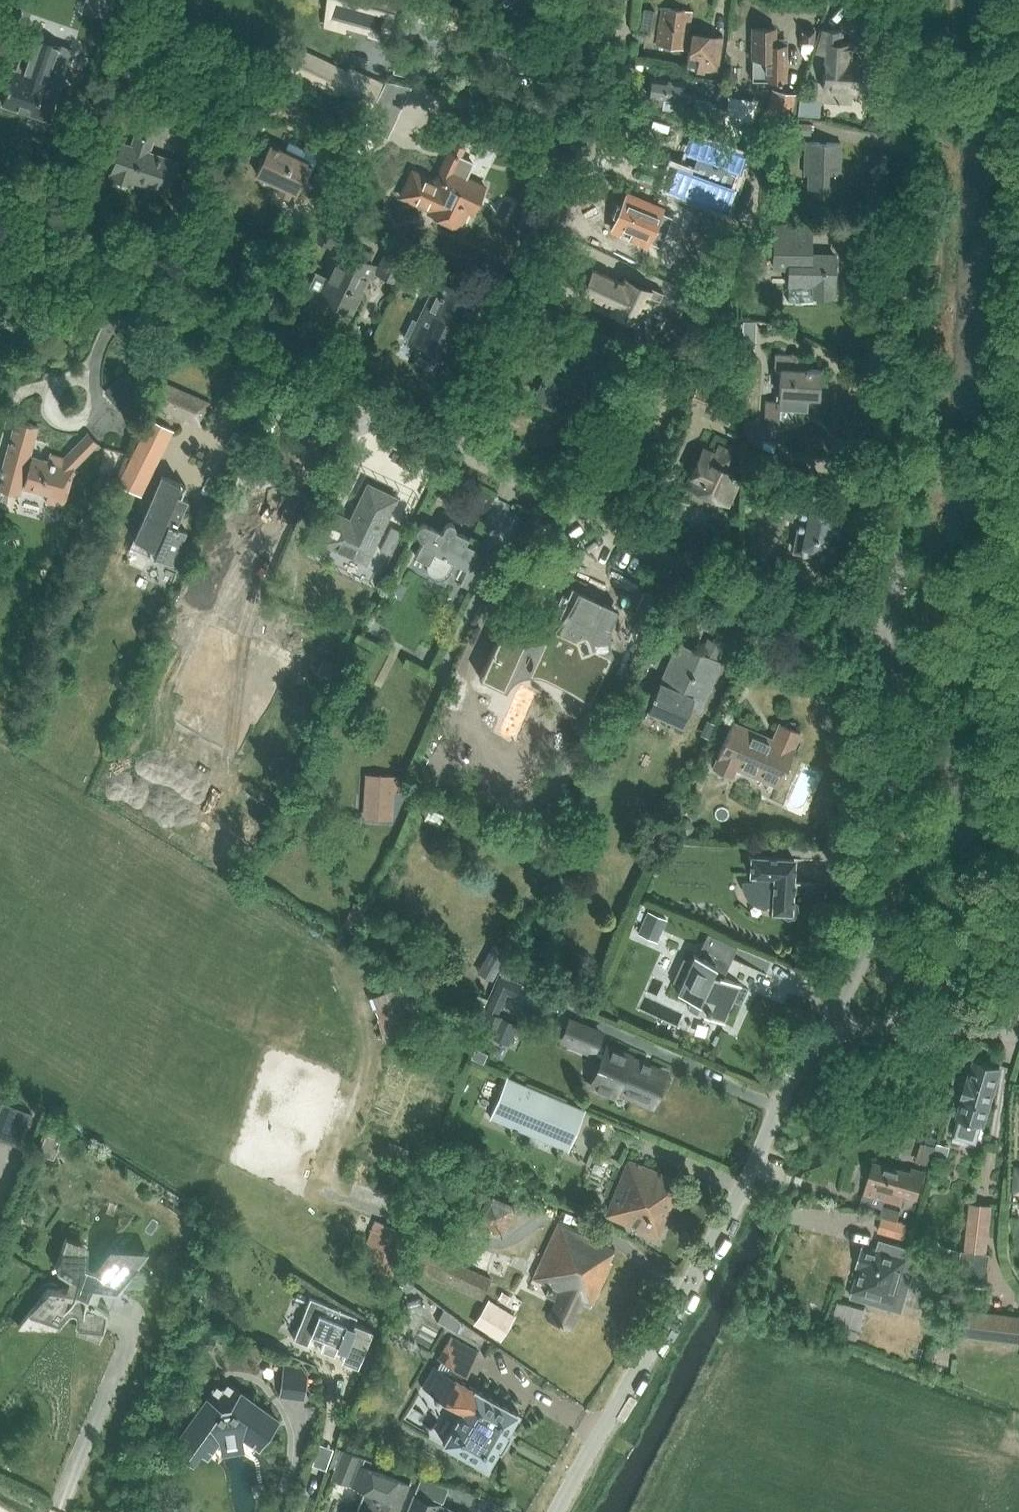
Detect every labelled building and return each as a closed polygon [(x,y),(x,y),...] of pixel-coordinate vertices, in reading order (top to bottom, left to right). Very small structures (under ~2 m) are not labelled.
[(104,19),(110,0),(84,0),(80,11),(104,19)] [(388,0),(330,0),(324,22),(382,38),(392,1),(388,0)] [(11,5),(7,15),(17,18),(21,8),(11,5)] [(655,45),(684,48),(691,12),(663,8),(655,45)] [(644,9),(640,28),(650,30),(653,11),(644,9)] [(0,35),(0,39),(9,42),(15,26),(4,23),(0,35)] [(775,30),(752,29),(750,81),(775,82),(775,84),(779,84),(779,83),(784,83),(786,47),(775,46),(775,30)] [(800,42),(813,43),(814,29),(801,29),(800,42)] [(820,29),(812,51),(825,52),(823,88),(854,91),(857,91),(859,61),(849,60),(851,43),(840,43),(841,31),(820,29)] [(691,32),(686,66),(697,69),(696,75),(704,76),(705,71),(718,72),(723,37),(691,32)] [(12,70),(1,103),(5,104),(5,106),(28,114),(29,112),(49,119),(72,51),(59,46),(59,45),(34,36),(34,38),(28,36),(16,72),(12,70)] [(328,64),(317,86),(337,96),(340,91),(370,105),(381,83),(348,69),(346,73),(328,64)] [(649,97),(664,99),(662,110),(681,113),(684,82),(651,78),(649,97)] [(386,82),(371,114),(392,123),(408,88),(386,82)] [(771,88),(765,119),(789,123),(795,93),(771,88)] [(798,115),(818,117),(819,100),(799,98),(798,115)] [(695,100),(693,115),(714,117),(716,103),(695,100)] [(343,107),(335,125),(348,130),(355,112),(343,107)] [(141,108),(139,116),(129,145),(124,143),(113,175),(133,182),(134,179),(169,191),(178,161),(150,152),(155,135),(165,138),(172,118),(141,108)] [(789,135),(810,135),(811,125),(789,123),(789,135)] [(270,144),(256,173),(282,186),(279,193),(291,199),(294,191),(297,192),(303,179),(307,181),(319,155),(288,140),(284,150),(270,144)] [(743,157),(698,140),(693,154),(697,155),(690,173),(686,171),(686,173),(681,171),(674,188),(666,185),(665,186),(724,208),(731,189),(725,187),(726,183),(730,184),(734,173),(730,172),(731,168),(738,170),(743,157)] [(807,189),(834,190),(835,172),(839,173),(840,144),(805,142),(803,175),(807,175),(807,189)] [(412,169),(398,198),(427,212),(425,215),(453,228),(461,208),(472,213),(484,186),(465,178),(472,163),(459,157),(463,148),(452,143),(434,179),(412,169)] [(627,194),(612,228),(648,244),(649,242),(660,246),(672,217),(661,213),(663,210),(627,194)] [(341,225),(323,216),(312,239),(330,248),(334,241),(341,244),(347,231),(340,228),(341,225)] [(772,226),(772,270),(787,270),(787,288),(787,301),(812,302),(812,297),(832,298),(832,286),(835,286),(835,256),(810,256),(811,227),(772,226)] [(386,247),(374,273),(396,284),(409,257),(386,247)] [(374,264),(344,249),(328,281),(316,275),(310,288),(322,294),(321,295),(352,310),(374,264)] [(593,271),(582,292),(611,306),(609,312),(634,324),(650,290),(624,278),(622,284),(593,271)] [(403,338),(418,345),(433,353),(432,355),(436,357),(437,355),(443,358),(473,296),(447,284),(437,280),(425,304),(424,303),(416,319),(413,317),(403,338)] [(743,322),(742,342),(755,342),(755,322),(743,322)] [(610,357),(585,345),(580,343),(563,377),(547,369),(536,393),(560,405),(557,411),(569,417),(587,377),(597,382),(610,357)] [(774,354),(774,369),(780,369),(778,395),(779,395),(792,396),(792,410),(806,410),(807,397),(819,397),(820,370),(809,369),(810,356),(774,354)] [(121,376),(103,392),(119,410),(137,395),(121,376)] [(689,406),(727,423),(738,399),(699,382),(689,406)] [(154,405),(199,426),(208,404),(163,384),(154,405)] [(763,428),(778,428),(779,402),(765,401),(763,428)] [(0,472),(0,489),(20,495),(22,488),(46,496),(44,503),(63,509),(75,466),(97,443),(87,434),(66,455),(50,451),(48,456),(47,461),(33,456),(41,427),(15,420),(9,443),(0,472)] [(715,452),(703,447),(685,485),(727,505),(739,480),(724,472),(733,451),(719,444),(715,452)] [(129,455),(114,450),(104,449),(100,465),(120,473),(129,455)] [(123,472),(117,484),(138,494),(152,465),(133,455),(124,473),(123,472)] [(749,478),(765,479),(766,458),(750,458),(749,478)] [(147,555),(172,566),(186,533),(175,527),(187,500),(175,495),(180,484),(160,476),(134,540),(151,547),(147,555)] [(768,508),(800,522),(794,551),(830,558),(842,499),(806,492),(805,495),(778,484),(768,508)] [(319,543),(365,566),(397,499),(367,485),(351,518),(335,511),(319,543)] [(420,538),(422,540),(414,555),(427,562),(426,568),(427,573),(430,576),(433,579),(437,579),(444,577),(447,575),(455,560),(465,565),(473,549),(463,544),(467,537),(455,531),(454,525),(452,524),(448,523),(445,525),(441,532),(427,525),(421,524),(416,528),(416,534),(420,538)] [(391,526),(380,550),(391,555),(402,532),(391,526)] [(460,584),(472,591),(483,569),(471,563),(460,584)] [(593,645),(596,638),(598,639),(599,639),(601,639),(602,639),(603,638),(604,637),(605,636),(609,627),(608,627),(615,611),(578,594),(558,635),(556,634),(555,637),(550,634),(539,657),(542,658),(540,662),(570,676),(565,686),(589,697),(602,670),(603,670),(611,653),(593,645)] [(496,683),(501,671),(506,673),(519,645),(518,644),(517,646),(513,644),(515,640),(500,633),(502,629),(501,629),(478,676),(487,680),(487,679),(496,683)] [(676,642),(659,681),(646,710),(681,726),(690,705),(699,710),(720,661),(716,660),(723,645),(708,639),(702,653),(676,642)] [(324,657),(317,672),(329,678),(336,663),(324,657)] [(793,748),(800,732),(779,723),(772,739),(733,722),(713,767),(732,776),(736,767),(778,785),(794,748),(793,748)] [(428,758),(421,754),(417,762),(425,765),(428,758)] [(399,792),(400,776),(364,774),(362,818),(392,820),(393,792),(399,792)] [(479,845),(483,835),(472,830),(467,841),(479,845)] [(745,881),(746,888),(748,894),(753,899),(759,903),(773,905),(773,911),(779,912),(787,917),(793,915),(797,910),(796,903),(791,901),(793,858),(751,856),(750,874),(753,874),(753,881),(745,881)] [(637,933),(656,941),(666,919),(646,910),(637,933)] [(707,933),(701,947),(697,956),(694,954),(690,961),(683,958),(673,981),(680,985),(677,992),(690,998),(689,1002),(704,1009),(702,1013),(724,1023),(734,1002),(741,1005),(748,989),(741,986),(741,985),(720,976),(734,945),(707,933)] [(493,943),(477,973),(492,982),(500,968),(515,975),(524,960),(493,943)] [(506,1021),(522,986),(503,978),(487,1012),(478,1032),(508,1046),(518,1026),(506,1021)] [(369,995),(373,1007),(374,1006),(385,1044),(408,1037),(405,1025),(427,1018),(421,997),(408,1001),(404,985),(369,995)] [(474,1007),(482,1011),(486,1002),(477,999),(474,1007)] [(478,1021),(482,1012),(475,1009),(471,1018),(478,1021)] [(612,1092),(614,1090),(651,1105),(663,1075),(660,1074),(662,1070),(626,1056),(628,1052),(610,1044),(593,1084),(612,1092)] [(486,1054),(474,1048),(470,1058),(482,1063),(486,1054)] [(982,1122),(983,1122),(999,1069),(978,1063),(973,1065),(958,1115),(959,1115),(953,1136),(976,1142),(982,1122)] [(489,1118),(568,1151),(585,1110),(506,1077),(489,1118)] [(1,1102),(0,1105),(0,1139),(19,1147),(32,1114),(1,1102)] [(45,1134),(38,1153),(52,1159),(60,1140),(45,1134)] [(915,1160),(929,1164),(935,1145),(921,1141),(915,1160)] [(940,1159),(944,1145),(938,1143),(934,1157),(940,1159)] [(627,1160),(605,1217),(658,1238),(675,1196),(670,1194),(676,1180),(627,1160)] [(862,1202),(881,1207),(882,1205),(884,1200),(902,1205),(905,1195),(918,1199),(924,1176),(926,1170),(912,1166),(910,1172),(874,1162),(862,1202)] [(489,1194),(474,1221),(503,1234),(515,1206),(489,1194)] [(968,1204),(965,1252),(961,1252),(958,1282),(985,1284),(988,1254),(987,1254),(991,1206),(968,1204)] [(880,1215),(882,1215),(896,1219),(899,1209),(882,1205),(881,1207),(880,1215)] [(882,1215),(877,1231),(903,1238),(908,1223),(896,1219),(882,1215)] [(354,1274),(381,1285),(387,1287),(407,1233),(374,1220),(354,1274)] [(554,1300),(546,1317),(569,1327),(581,1301),(591,1306),(611,1261),(609,1260),(615,1248),(558,1221),(531,1279),(549,1287),(545,1295),(554,1300)] [(852,1291),(903,1306),(910,1281),(941,1290),(948,1267),(917,1259),(919,1251),(895,1244),(892,1253),(862,1245),(856,1266),(859,1267),(852,1291)] [(411,1268),(482,1299),(491,1277),(421,1246),(411,1268)] [(137,1265),(108,1250),(96,1265),(94,1266),(92,1266),(90,1266),(88,1264),(87,1262),(88,1247),(61,1248),(55,1265),(55,1267),(56,1269),(56,1270),(57,1271),(69,1279),(65,1288),(51,1287),(50,1287),(48,1287),(46,1289),(27,1314),(59,1325),(67,1315),(68,1314),(70,1313),(72,1313),(75,1313),(76,1314),(77,1316),(78,1318),(78,1319),(77,1329),(103,1331),(109,1314),(109,1312),(109,1311),(109,1309),(108,1308),(96,1299),(99,1290),(114,1292),(116,1291),(118,1291),(119,1289),(137,1265)] [(180,1315),(184,1316),(186,1317),(187,1315),(192,1299),(186,1296),(180,1315)] [(341,1358),(357,1365),(372,1330),(354,1322),(356,1317),(310,1298),(293,1339),(307,1345),(312,1333),(325,1339),(320,1350),(334,1356),(338,1344),(346,1347),(341,1358)] [(488,1300),(486,1303),(473,1324),(500,1341),(515,1316),(488,1300)] [(839,1302),(834,1321),(852,1327),(858,1308),(839,1302)] [(443,1308),(436,1320),(445,1326),(454,1331),(460,1321),(443,1308)] [(1018,1342),(1018,1315),(957,1308),(953,1334),(977,1337),(1018,1342)] [(450,1337),(438,1359),(466,1375),(479,1353),(450,1337)] [(283,1365),(279,1396),(304,1399),(307,1374),(302,1367),(283,1365)] [(434,1365),(422,1387),(434,1393),(432,1395),(436,1398),(437,1396),(461,1409),(442,1443),(484,1467),(484,1468),(486,1469),(487,1467),(487,1466),(497,1448),(500,1450),(501,1447),(500,1446),(506,1436),(507,1437),(509,1434),(506,1432),(516,1414),(517,1415),(518,1413),(516,1411),(515,1412),(434,1365)] [(216,1385),(179,1435),(187,1441),(197,1448),(205,1454),(218,1436),(241,1432),(241,1433),(259,1445),(278,1419),(227,1383),(224,1387),(225,1389),(220,1390),(219,1390),(219,1387),(216,1385)] [(312,1464),(326,1468),(332,1448),(319,1444),(312,1464)] [(364,1491),(357,1509),(361,1510),(361,1511),(363,1511),(398,1511),(409,1484),(369,1469),(371,1461),(342,1450),(332,1476),(335,1477),(334,1479),(364,1491)] [(413,1473),(410,1481),(418,1484),(421,1476),(413,1473)] [(448,1487),(421,1476),(418,1484),(415,1491),(443,1502),(448,1487)] [(453,1510),(420,1497),(413,1494),(407,1511),(452,1511),(453,1510)]
